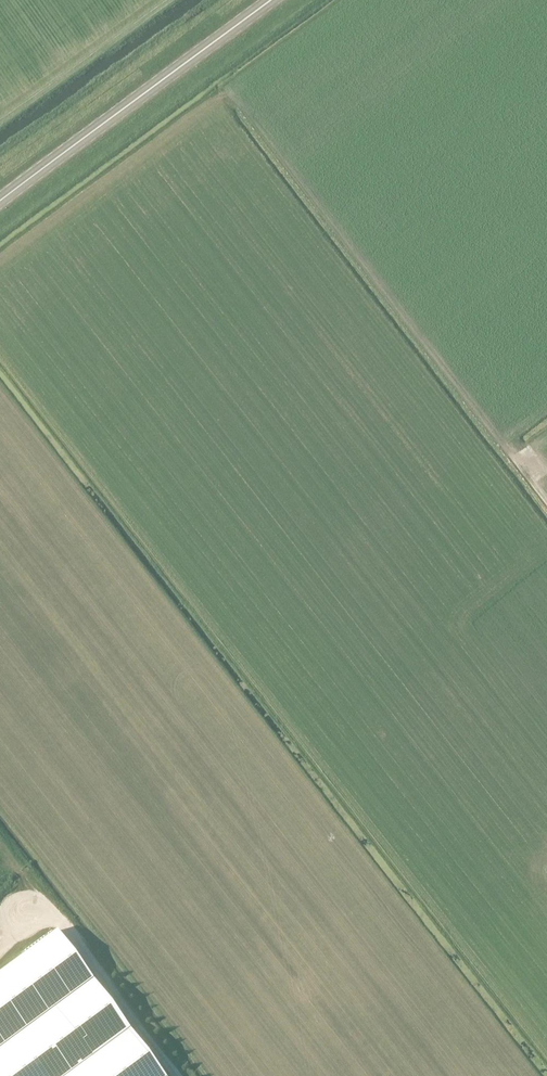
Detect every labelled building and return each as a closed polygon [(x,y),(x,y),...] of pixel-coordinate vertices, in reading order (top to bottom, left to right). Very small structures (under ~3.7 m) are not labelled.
[(0,971),(0,1075),(164,1075),(130,1030),(56,930),(0,971)]
